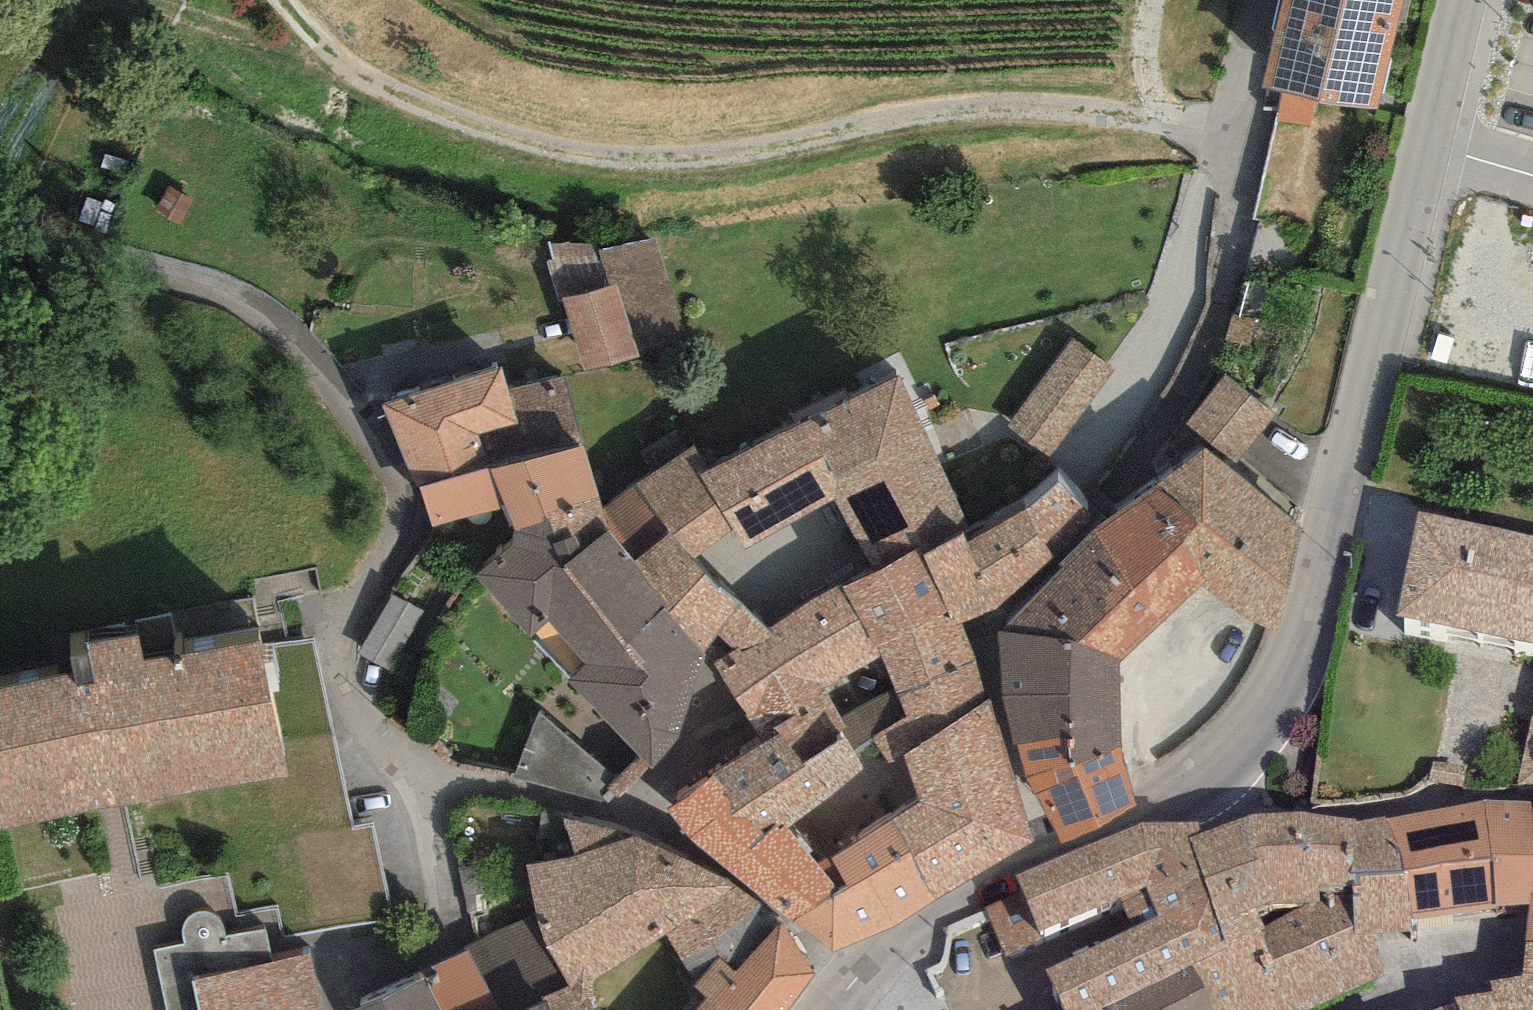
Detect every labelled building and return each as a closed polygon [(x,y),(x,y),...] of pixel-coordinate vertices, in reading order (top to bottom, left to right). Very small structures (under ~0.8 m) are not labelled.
[(1284,69),(1406,96),(1428,0),(1299,0),(1284,69)] [(180,219),(195,192),(170,178),(155,205),(180,219)] [(555,282),(563,279),(618,264),(665,250),(659,228),(549,230),(554,250),(547,252),(555,282)] [(618,264),(639,338),(686,324),(665,250),(618,264)] [(618,264),(563,279),(584,353),(639,338),(618,264)] [(1123,367),(1080,332),(1009,420),(1052,454),(1123,367)] [(590,434),(568,364),(527,377),(519,351),(390,391),(430,521),(510,496),(523,538),(495,562),(550,626),(569,610),(604,651),(587,665),(665,755),(690,733),(720,639),(651,539),(633,514),(620,471),(607,429),(590,434)] [(986,516),(922,362),(854,390),(848,382),(790,412),(799,427),(724,460),(705,434),(620,471),(633,514),(651,539),(687,512),(721,544),(753,524),(767,541),(848,494),(888,564),(986,516)] [(1277,414),(1236,374),(1197,414),(1213,431),(1183,468),(1120,514),(1025,618),(1037,721),(1071,826),(1156,798),(1146,731),(1098,747),(1104,619),(1139,645),(1222,578),(1286,624),(1323,517),(1245,455),(1277,414)] [(1068,542),(1049,494),(986,516),(888,564),(786,622),(721,544),(687,512),(651,539),(720,639),(728,658),(765,731),(847,696),(838,675),(893,650),(887,628),(976,608),(1019,587),(1068,542)] [(1439,540),(1423,644),(1532,668),(1532,556),(1439,540)] [(391,663),(426,602),(394,585),(360,645),(391,663)] [(292,726),(259,588),(142,616),(136,591),(85,603),(86,607),(68,611),(73,632),(0,649),(0,789),(1,794),(292,726)] [(887,628),(893,650),(918,709),(904,717),(916,751),(925,750),(938,795),(838,849),(858,872),(810,907),(849,936),(940,902),(1039,833),(976,608),(887,628)] [(847,696),(765,731),(683,793),(721,834),(810,907),(858,872),(838,849),(806,811),(879,758),(847,696)] [(615,764),(540,701),(514,768),(604,788),(615,764)] [(640,811),(537,845),(575,962),(661,905),(687,947),(709,917),(729,931),(759,890),(640,811)] [(1401,833),(1416,938),(1529,913),(1528,949),(1532,949),(1532,817),(1491,817),(1401,833)] [(954,938),(947,971),(927,979),(945,1009),(1317,1009),(1384,979),(1373,938),(1416,938),(1401,833),(1368,837),(1292,832),(1216,853),(1215,841),(1156,843),(1059,874),(954,938)] [(759,890),(729,931),(709,917),(687,947),(707,978),(680,1009),(776,1009),(822,946),(759,890)] [(193,963),(204,1009),(324,1009),(307,937),(193,963)] [(1528,949),(1524,1006),(1502,1009),(1532,1009),(1532,949),(1528,949)] [(426,962),(356,987),(367,1009),(460,1009),(426,962)] [(552,975),(471,1009),(565,1009),(552,975)]
